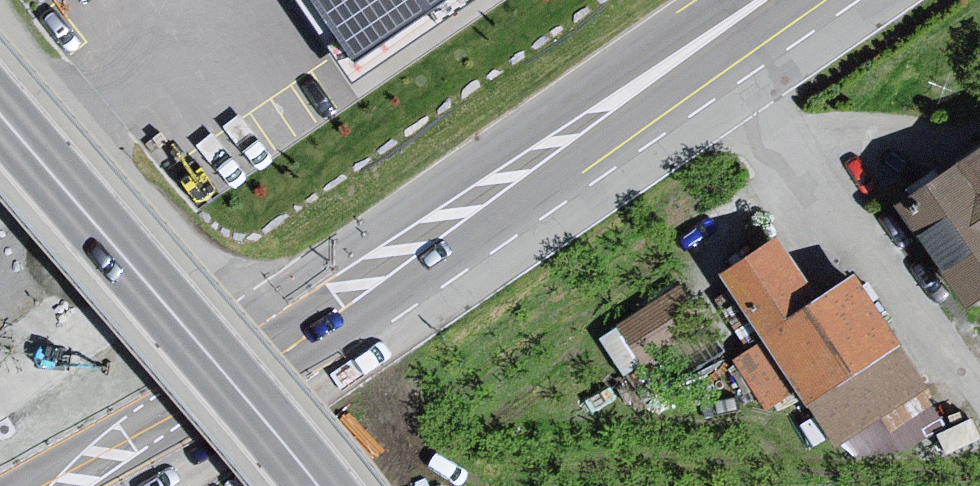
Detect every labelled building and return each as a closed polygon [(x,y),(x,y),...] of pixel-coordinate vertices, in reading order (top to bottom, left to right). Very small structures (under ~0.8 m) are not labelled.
[(362,75),(473,0),(311,0),(362,75)] [(907,213),(979,314),(979,161),(907,213)] [(903,350),(858,284),(822,309),(782,249),(726,287),(811,412),(903,350)] [(680,289),(619,329),(646,369),(707,329),(680,289)] [(903,350),(811,412),(837,451),(929,389),(903,350)]
